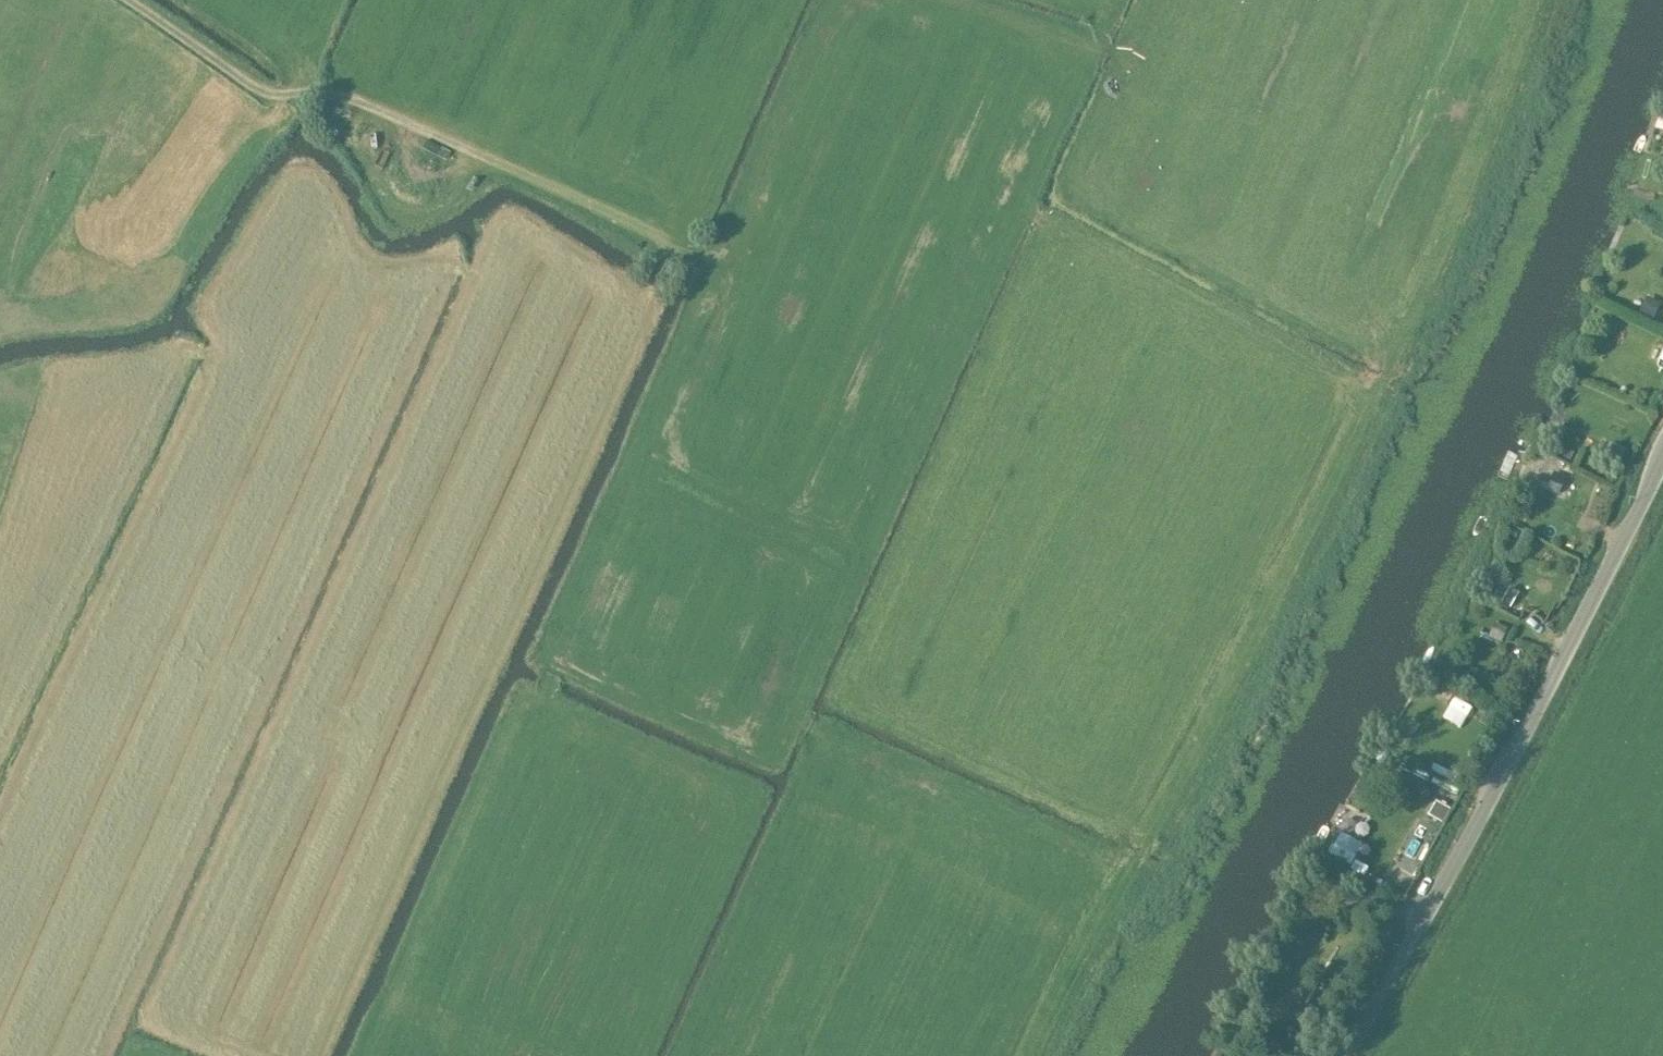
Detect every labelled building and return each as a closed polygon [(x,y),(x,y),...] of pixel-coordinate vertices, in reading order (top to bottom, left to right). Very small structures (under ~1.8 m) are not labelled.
[(1639,314),(1655,321),(1662,304),(1647,297),(1639,314)] [(1616,393),(1622,382),(1614,379),(1609,381),(1605,388),(1616,393)] [(1616,446),(1610,458),(1621,464),(1627,452),(1616,446)] [(1556,473),(1549,488),(1560,493),(1567,478),(1556,473)] [(1504,542),(1519,548),(1523,538),(1509,532),(1504,542)] [(1502,603),(1510,608),(1519,594),(1510,588),(1502,603)] [(1489,637),(1501,644),(1509,630),(1497,623),(1489,637)] [(1500,718),(1491,712),(1484,724),(1493,729),(1500,718)] [(1436,804),(1430,816),(1443,823),(1450,811),(1436,804)]
